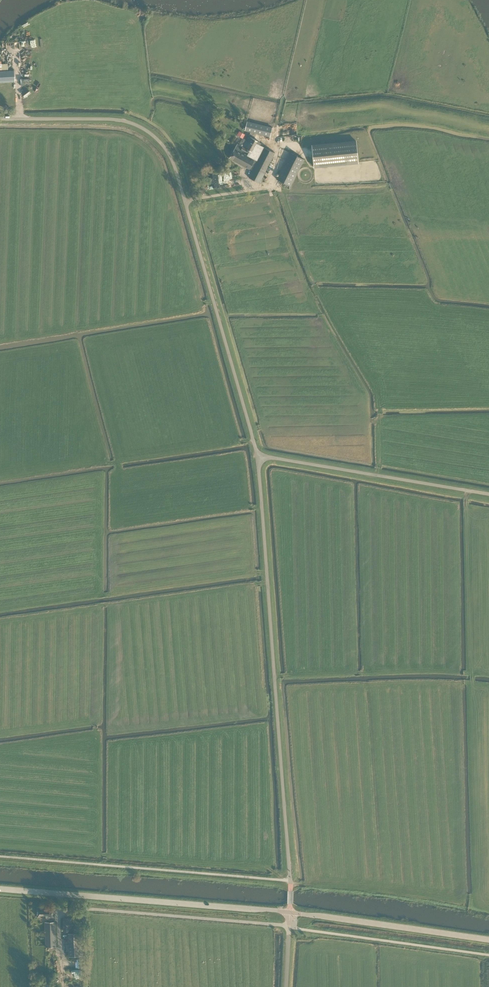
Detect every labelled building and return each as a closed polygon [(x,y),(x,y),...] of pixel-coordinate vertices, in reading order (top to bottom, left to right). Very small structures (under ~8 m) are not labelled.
[(0,71),(0,83),(15,82),(14,70),(0,71)] [(245,131),(262,135),(264,126),(247,121),(246,126),(245,130),(245,131)] [(253,171),(249,178),(260,183),(275,153),(260,145),(261,144),(249,137),(244,146),(248,148),(248,149),(242,146),(239,144),(237,143),(230,158),(237,164),(239,162),(247,168),(248,167),(253,171)] [(312,146),(314,167),(359,163),(357,142),(312,146)] [(277,179),(291,187),(305,160),(290,153),(277,179)] [(63,917),(63,931),(71,931),(71,917),(63,917)] [(68,932),(69,955),(83,955),(82,932),(68,932)]
